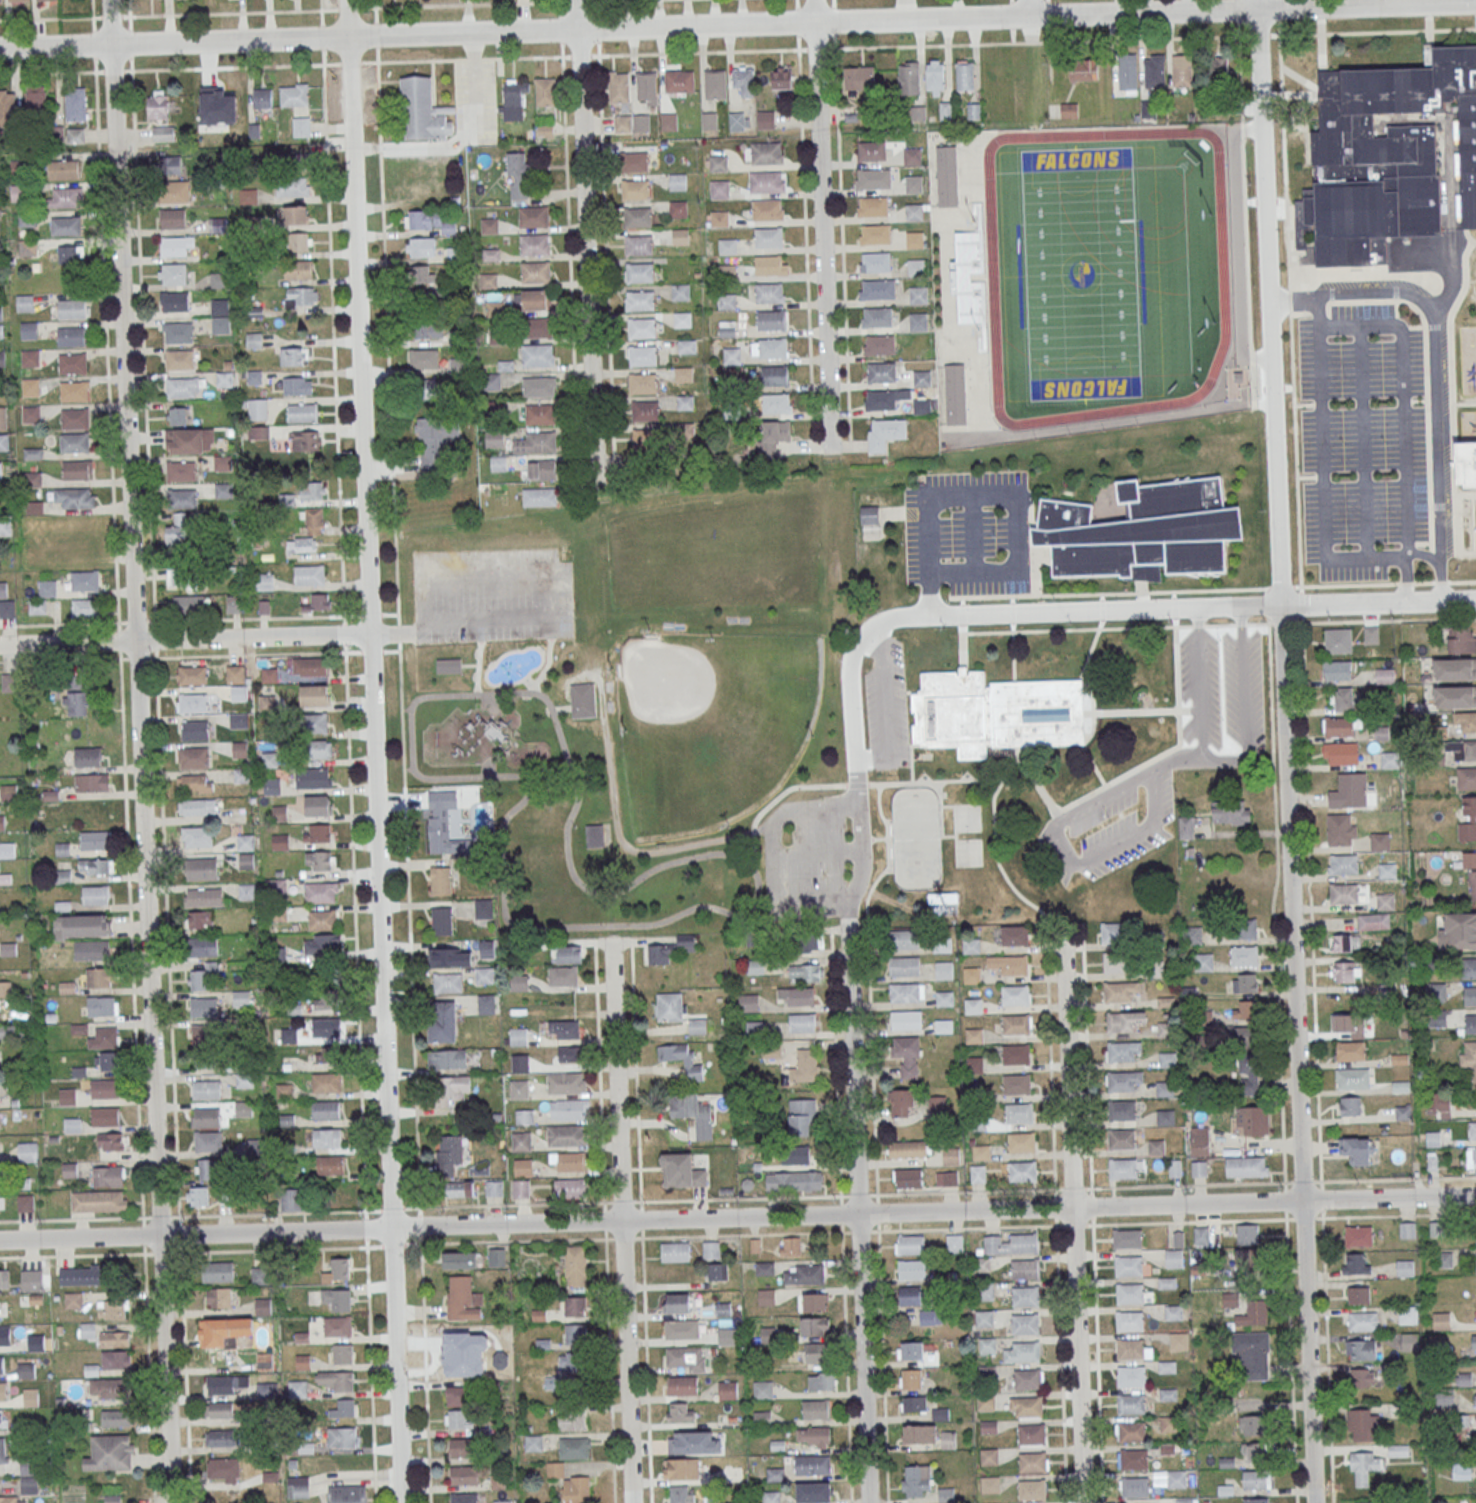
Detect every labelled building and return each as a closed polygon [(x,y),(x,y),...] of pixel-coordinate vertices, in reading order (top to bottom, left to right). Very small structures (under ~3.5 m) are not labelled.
[(1432,46),(1475,45),(1475,228),(1463,228),(1459,97),(1455,97),(1453,97),(1453,100),(1444,101),(1444,106),(1434,107),(1434,111),(1371,113),(1372,137),(1387,137),(1386,125),(1435,124),(1436,174),(1440,174),(1442,234),(1409,235),(1410,242),(1403,242),(1403,235),(1385,236),(1386,264),(1317,266),(1315,224),(1305,225),(1303,188),(1314,188),(1313,164),(1307,164),(1306,148),(1312,148),(1311,131),(1319,131),(1317,70),(1433,66),(1432,46)] [(1165,87),(1165,54),(1143,54),(1143,87),(1165,87)] [(1137,57),(1118,57),(1118,93),(1137,93),(1137,57)] [(1228,57),(1211,57),(1211,80),(1228,80),(1228,57)] [(926,60),(926,95),(944,95),(944,60),(926,60)] [(956,90),(973,90),(973,60),(956,60),(956,90)] [(1098,60),(1069,60),(1069,81),(1098,81),(1098,60)] [(1174,84),(1192,84),(1192,60),(1174,60),(1174,84)] [(919,61),(898,61),(898,95),(919,95),(919,61)] [(794,89),(794,66),(772,66),(772,89),(794,89)] [(844,66),(844,89),(874,89),(874,66),(844,66)] [(733,87),(743,87),(743,97),(755,97),(755,67),(733,67),(733,87)] [(705,70),(726,69),(727,98),(706,99),(705,70)] [(695,70),(665,70),(665,92),(695,92),(695,70)] [(657,72),(637,72),(637,105),(657,105),(657,72)] [(609,74),(629,73),(630,102),(610,102),(609,74)] [(402,139),(452,138),(452,113),(455,113),(454,106),(433,107),(432,75),(401,76),(402,139)] [(556,106),(556,78),(536,78),(536,106),(556,106)] [(504,111),(521,110),(521,96),(529,96),(529,79),(504,79),(504,111)] [(281,107),(308,107),(308,83),(281,83),(281,107)] [(46,113),(46,85),(26,85),(26,113),(46,113)] [(86,87),(65,87),(65,121),(86,121),(86,87)] [(254,108),(272,108),(272,88),(254,88),(254,108)] [(0,89),(0,127),(16,127),(16,89),(0,89)] [(149,119),(171,119),(171,91),(149,91),(149,119)] [(233,92),(212,92),(212,108),(233,108),(233,92)] [(940,120),(951,120),(951,102),(940,102),(940,120)] [(1077,104),(1060,104),(1060,117),(1077,117),(1077,104)] [(912,120),(925,120),(925,107),(912,107),(912,120)] [(758,111),(774,111),(774,128),(758,129),(758,111)] [(702,113),(718,112),(718,128),(702,129),(702,113)] [(750,112),(729,112),(729,131),(750,131),(750,112)] [(661,114),(661,130),(677,130),(677,114),(661,114)] [(635,131),(649,131),(649,115),(635,115),(635,131)] [(293,117),(293,136),(310,136),(310,117),(293,117)] [(174,140),(174,126),(153,126),(153,141),(174,140)] [(540,126),(540,134),(551,134),(551,126),(540,126)] [(83,128),(67,128),(67,142),(83,142),(83,128)] [(857,142),(885,141),(885,160),(858,161),(857,142)] [(751,143),(781,142),(782,163),(752,164),(751,143)] [(937,145),(937,207),(957,207),(957,145),(937,145)] [(903,149),(920,148),(920,163),(903,164),(903,149)] [(529,199),(529,152),(509,152),(509,199),(529,199)] [(620,152),(648,152),(648,170),(621,171),(620,152)] [(185,156),(160,156),(160,174),(185,174),(185,156)] [(710,156),(727,156),(727,171),(710,171),(710,156)] [(50,161),(77,160),(77,178),(50,179),(50,161)] [(858,170),(890,169),(890,188),(858,189),(858,170)] [(750,173),(781,172),(781,181),(786,181),(786,191),(751,191),(750,173)] [(670,175),(687,174),(687,189),(670,190),(670,175)] [(904,177),(921,176),(922,192),(904,192),(904,177)] [(309,177),(276,177),(276,196),(309,196),(309,177)] [(622,181),(649,180),(650,199),(622,200),(622,181)] [(710,181),(729,180),(730,197),(711,197),(710,181)] [(189,201),(189,181),(160,181),(160,201),(189,201)] [(54,188),(81,187),(82,206),(55,206),(54,188)] [(257,189),(241,189),(241,203),(257,203),(257,189)] [(859,197),(887,196),(887,215),(860,216),(859,197)] [(753,200),(780,200),(781,218),(753,219),(753,200)] [(669,202),(687,201),(687,216),(670,217),(669,202)] [(906,204),(923,204),(923,219),(906,219),(906,204)] [(284,224),(308,224),(308,206),(284,206),(284,224)] [(519,207),(548,206),(548,225),(520,226),(519,207)] [(624,209),(652,208),(652,226),(624,227),(624,209)] [(160,209),(187,209),(187,227),(160,228),(160,209)] [(456,221),(444,221),(444,210),(405,210),(405,232),(456,232),(456,221)] [(711,211),(728,210),(729,226),(712,226),(711,211)] [(52,217),(79,217),(79,235),(52,236),(52,217)] [(210,218),(210,232),(226,232),(226,218),(210,218)] [(482,218),(499,218),(499,233),(482,233),(482,218)] [(862,225),(890,225),(890,243),(863,244),(862,225)] [(755,228),(782,227),(783,246),(755,247),(755,228)] [(672,229),(689,229),(689,244),(672,245),(672,229)] [(906,232),(923,231),(923,247),(906,247),(906,232)] [(287,252),(310,252),(310,232),(287,232),(287,252)] [(522,234),(522,255),(550,255),(550,234),(522,234)] [(625,237),(653,236),(653,254),(626,255),(625,237)] [(162,237),(187,237),(187,255),(162,256),(162,237)] [(436,238),(407,238),(407,257),(436,257),(436,238)] [(719,239),(736,239),(736,254),(719,254),(719,239)] [(83,263),(83,246),(58,246),(58,263),(83,263)] [(862,253),(890,252),(890,271),(863,272),(862,253)] [(755,256),(782,255),(782,264),(789,264),(789,274),(755,275),(755,256)] [(908,260),(925,259),(925,275),(908,275),(908,260)] [(285,279),(312,279),(312,261),(285,261),(285,279)] [(522,261),(522,282),(551,282),(551,261),(522,261)] [(187,285),(187,263),(159,263),(159,285),(187,285)] [(626,264),(654,263),(654,281),(627,282),(626,264)] [(719,264),(719,280),(737,280),(737,264),(719,264)] [(412,283),(434,283),(434,265),(412,265),(412,283)] [(480,273),(497,273),(498,288),(481,288),(480,273)] [(863,280),(894,279),(894,298),(863,299),(863,280)] [(756,284),(783,283),(783,302),(756,303),(756,284)] [(672,285),(689,284),(689,299),(672,300),(672,285)] [(286,306),(318,306),(318,287),(286,287),(286,306)] [(909,287),(926,287),(927,302),(909,302),(909,287)] [(524,291),(551,290),(551,308),(524,309),(524,291)] [(627,292),(654,291),(655,310),(627,311),(627,292)] [(188,292),(160,292),(160,313),(188,313),(188,292)] [(718,294),(735,294),(736,309),(719,309),(718,294)] [(16,295),(33,295),(33,310),(17,311),(16,295)] [(58,300),(85,299),(85,318),(58,318),(58,300)] [(211,300),(228,299),(228,314),(211,315),(211,300)] [(864,308),(891,307),(892,326),(864,327),(864,308)] [(759,311),(786,310),(787,329),(759,330),(759,311)] [(674,312),(691,312),(692,327),(675,327),(674,312)] [(909,313),(926,313),(927,328),(910,329),(909,313)] [(212,317),(229,317),(229,332),(212,332),(212,317)] [(553,338),(553,318),(525,318),(525,338),(553,338)] [(628,319),(656,319),(656,337),(629,338),(628,319)] [(414,338),(443,338),(443,321),(414,321),(414,338)] [(20,323),(37,322),(38,337),(21,338),(20,323)] [(736,337),(736,322),(720,322),(720,337),(736,337)] [(165,325),(192,324),(193,343),(166,343),(165,325)] [(58,328),(85,327),(85,345),(58,346),(58,328)] [(247,348),(263,348),(263,334),(247,334),(247,348)] [(866,336),(894,335),(894,354),(867,354),(866,336)] [(759,339),(786,338),(787,357),(759,358),(759,339)] [(679,352),(695,352),(695,340),(679,340),(679,352)] [(522,344),(522,366),(555,366),(555,344),(522,344)] [(630,346),(657,345),(657,364),(630,365),(630,346)] [(281,365),(308,365),(308,347),(281,347),(281,365)] [(724,348),(741,348),(741,363),(724,363),(724,348)] [(410,368),(439,368),(439,349),(410,349),(410,368)] [(21,350),(38,350),(39,366),(22,366),(21,350)] [(166,350),(193,350),(193,368),(166,369),(166,350)] [(59,354),(86,354),(86,372),(59,373),(59,354)] [(451,372),(465,372),(465,359),(451,359),(451,372)] [(867,363),(895,363),(895,381),(868,382),(867,363)] [(944,364),(964,364),(966,424),(946,425),(944,364)] [(761,367),(789,366),(789,385),(762,386),(761,367)] [(675,367),(692,367),(692,382),(675,382),(675,367)] [(913,371),(930,370),(931,386),(913,386),(913,371)] [(215,372),(232,371),(233,387),(215,387),(215,372)] [(483,374),(500,373),(500,389),(483,389),(483,374)] [(629,374),(656,373),(656,392),(629,393),(629,374)] [(283,377),(305,377),(305,381),(312,380),(313,394),(284,395),(283,377)] [(526,378),(554,377),(554,396),(527,397),(526,378)] [(22,379),(39,378),(39,394),(22,395),(22,379)] [(167,378),(193,378),(194,396),(167,397),(167,378)] [(418,378),(418,399),(438,399),(438,378),(418,378)] [(60,382),(87,382),(87,400),(60,401),(60,382)] [(867,391),(895,391),(895,409),(867,410),(867,391)] [(792,394),(767,394),(767,413),(792,413),(792,394)] [(913,399),(930,398),(930,414),(913,414),(913,399)] [(248,419),(267,419),(267,399),(248,399),(248,419)] [(631,402),(658,401),(658,420),(631,421),(631,402)] [(288,404),(315,404),(316,422),(289,422),(288,404)] [(526,405),(553,404),(554,423),(526,424),(526,405)] [(22,406),(39,406),(40,422),(22,422),(22,406)] [(189,407),(167,407),(167,424),(189,424),(189,407)] [(61,409),(88,409),(89,427),(62,428),(61,409)] [(419,417),(419,469),(449,469),(449,450),(461,450),(461,417),(419,417)] [(872,420),(905,419),(906,438),(884,439),(884,452),(869,453),(868,431),(873,430),(872,420)] [(790,422),(758,422),(758,460),(778,460),(778,441),(790,441),(790,422)] [(267,427),(249,427),(249,438),(267,438),(267,427)] [(214,453),(213,428),(165,429),(165,453),(214,453)] [(632,429),(632,451),(652,451),(652,429),(632,429)] [(486,447),(503,447),(503,430),(486,430),(486,447)] [(320,431),(292,431),(292,450),(320,450),(320,431)] [(556,452),(556,432),(523,432),(523,442),(513,442),(513,452),(556,452)] [(60,433),(88,433),(89,451),(60,452),(60,433)] [(8,450),(0,450),(0,434),(7,434),(8,450)] [(1455,441),(1456,485),(1464,484),(1464,487),(1475,487),(1475,440),(1455,441)] [(232,456),(214,456),(214,470),(232,470),(232,456)] [(506,457),(492,457),(492,470),(506,470),(506,457)] [(63,461),(92,460),(92,473),(88,473),(89,479),(63,479),(63,461)] [(528,480),(556,480),(556,460),(528,460),(528,480)] [(196,461),(166,461),(166,481),(196,481),(196,461)] [(1133,521),(1130,503),(1120,504),(1117,482),(1137,480),(1138,487),(1221,477),(1225,510),(1239,509),(1246,539),(1225,540),(1226,572),(1220,572),(1219,575),(1209,572),(1209,576),(1198,572),(1198,576),(1187,573),(1167,573),(1167,564),(1160,564),(1161,582),(1139,580),(1124,579),(1124,577),(1120,577),(1120,574),(1053,576),(1052,545),(1033,546),(1032,527),(1038,528),(1041,498),(1093,505),(1090,526),(1133,521)] [(300,482),(300,499),(326,499),(326,482),(300,482)] [(215,498),(232,498),(232,483),(215,483),(215,498)] [(53,489),(89,488),(89,495),(94,495),(95,507),(62,508),(62,502),(53,502),(53,489)] [(556,488),(522,488),(522,506),(556,506),(556,488)] [(196,508),(196,489),(168,489),(168,508),(196,508)] [(860,524),(859,506),(877,506),(877,515),(878,524),(860,524)] [(305,534),(324,534),(324,508),(305,508),(305,534)] [(166,544),(188,544),(188,513),(174,513),(174,523),(166,523),(166,544)] [(12,517),(0,517),(0,536),(12,536),(12,517)] [(292,552),(316,552),(316,538),(292,538),(292,552)] [(41,567),(55,567),(55,554),(41,554),(41,567)] [(325,584),(325,566),(295,566),(295,584),(325,584)] [(198,568),(166,568),(166,585),(198,585),(198,568)] [(98,590),(98,571),(70,571),(70,591),(98,590)] [(273,574),(256,574),(256,590),(273,590),(273,574)] [(38,580),(55,580),(56,596),(39,597),(38,580)] [(302,611),(331,611),(331,593),(311,593),(311,604),(302,604),(302,611)] [(172,596),(172,613),(212,613),(212,596),(172,596)] [(240,596),(227,596),(227,612),(240,612),(240,596)] [(28,599),(45,599),(45,614),(28,614),(28,599)] [(100,617),(100,599),(72,599),(72,617),(100,617)] [(14,618),(0,618),(0,600),(14,600),(14,618)] [(1365,643),(1378,643),(1378,627),(1365,627),(1365,643)] [(1448,628),(1448,653),(1475,653),(1475,628),(1448,628)] [(1351,653),(1351,629),(1325,629),(1325,653),(1351,653)] [(328,658),(292,658),(292,675),(328,675),(328,658)] [(435,673),(434,659),(460,658),(460,665),(461,672),(435,673)] [(1434,659),(1434,681),(1475,681),(1475,659),(1434,659)] [(1324,680),(1351,680),(1351,661),(1324,661),(1324,680)] [(227,683),(244,683),(244,666),(227,666),(227,683)] [(1084,680),(1085,713),(1086,744),(1083,744),(1020,747),(992,748),(992,746),(987,746),(987,758),(959,759),(958,747),(924,748),(923,746),(920,746),(920,743),(914,744),(913,724),(915,724),(915,719),(915,713),(913,713),(912,694),(919,694),(918,691),(922,690),(921,673),(959,672),(959,667),(964,666),(967,666),(968,671),(984,671),(985,687),(991,687),(990,683),(1014,682),(1081,680),(1084,680)] [(179,667),(206,667),(207,685),(180,686),(179,667)] [(1376,683),(1395,683),(1395,668),(1376,668),(1376,683)] [(3,691),(15,691),(15,674),(3,674),(3,691)] [(88,716),(88,676),(65,676),(65,716),(88,716)] [(570,684),(595,683),(597,716),(572,717),(572,709),(570,684)] [(247,700),(247,685),(230,685),(231,701),(247,700)] [(301,687),(328,686),(328,705),(302,706),(301,687)] [(1434,686),(1434,708),(1475,708),(1475,686),(1434,686)] [(1331,688),(1331,712),(1354,712),(1354,688),(1331,688)] [(180,695),(207,694),(208,713),(180,713),(180,695)] [(1461,727),(1461,732),(1475,732),(1475,712),(1453,712),(1453,727),(1461,727)] [(248,714),(231,714),(231,728),(248,728),(248,714)] [(301,715),(328,714),(328,733),(302,734),(301,715)] [(1326,736),(1353,736),(1353,727),(1362,727),(1362,718),(1326,718),(1326,736)] [(182,722),(209,722),(210,740),(183,741),(182,722)] [(305,741),(332,740),(333,759),(306,760),(305,741)] [(1453,741),(1453,760),(1475,760),(1475,741),(1453,741)] [(233,756),(247,756),(247,742),(233,742),(233,756)] [(1324,764),(1358,764),(1358,743),(1324,743),(1324,764)] [(75,766),(101,766),(101,748),(75,748),(75,766)] [(181,749),(208,749),(209,767),(182,768),(181,749)] [(1382,753),(1399,752),(1399,767),(1382,768),(1382,753)] [(1458,768),(1458,789),(1475,789),(1475,768),(1458,768)] [(296,770),(329,769),(329,779),(333,779),(333,789),(297,790),(296,770)] [(235,782),(248,782),(248,770),(235,770),(235,782)] [(1339,773),(1339,790),(1329,790),(1329,807),(1367,807),(1367,773),(1339,773)] [(108,774),(75,774),(75,791),(108,791),(108,774)] [(177,791),(212,791),(212,775),(177,775),(177,791)] [(1,785),(1,801),(17,801),(17,785),(1,785)] [(458,809),(458,791),(429,791),(430,853),(462,853),(462,841),(449,842),(449,809),(458,809)] [(305,797),(331,796),(332,816),(305,817),(305,797)] [(1462,819),(1458,820),(1458,841),(1475,840),(1475,796),(1461,796),(1462,819)] [(215,815),(215,799),(179,799),(179,815),(215,815)] [(1250,802),(1211,802),(1211,824),(1250,824),(1250,802)] [(1327,845),(1356,845),(1356,814),(1327,814),(1327,845)] [(1178,839),(1194,839),(1194,815),(1178,815),(1178,839)] [(330,824),(303,824),(303,842),(330,842),(330,824)] [(586,826),(604,825),(605,847),(587,848),(586,826)] [(185,829),(212,828),(213,847),(186,848),(185,829)] [(109,831),(80,831),(80,849),(109,849),(109,831)] [(288,834),(273,834),(273,849),(288,849),(288,834)] [(237,850),(254,850),(254,835),(237,835),(237,850)] [(1371,836),(1389,836),(1389,851),(1372,851),(1371,836)] [(15,858),(15,842),(0,842),(0,858),(15,858)] [(306,851),(306,870),(334,870),(334,851),(306,851)] [(1475,869),(1475,852),(1463,852),(1463,869),(1475,869)] [(253,868),(253,854),(240,854),(240,868),(253,868)] [(1358,855),(1329,855),(1329,874),(1358,874),(1358,855)] [(184,859),(217,858),(217,881),(187,882),(187,871),(184,871),(184,859)] [(79,859),(79,874),(113,874),(113,859),(79,859)] [(1379,864),(1396,863),(1397,879),(1379,879),(1379,864)] [(451,895),(451,867),(430,867),(430,895),(451,895)] [(306,884),(335,883),(335,903),(306,904),(306,884)] [(256,884),(239,884),(239,900),(256,900),(256,884)] [(1363,884),(1330,884),(1330,903),(1363,903),(1363,884)] [(109,904),(109,886),(83,886),(83,904),(109,904)] [(187,890),(222,889),(222,907),(184,908),(184,897),(187,896),(187,890)] [(958,894),(929,894),(929,903),(958,903),(958,894)] [(1377,895),(1395,894),(1395,909),(1377,910),(1377,895)] [(475,919),(492,919),(492,899),(475,899),(475,919)] [(452,935),(452,907),(432,907),(432,935),(452,935)] [(188,928),(212,928),(212,911),(188,911),(188,928)] [(309,912),(336,911),(336,930),(310,931),(309,912)] [(1445,912),(1445,931),(1439,931),(1439,948),(1475,948),(1475,912),(1445,912)] [(1390,930),(1390,914),(1359,914),(1359,930),(1390,930)] [(54,915),(54,937),(111,937),(111,915),(54,915)] [(1256,938),(1256,919),(1230,919),(1230,938),(1256,938)] [(1101,923),(1128,922),(1129,941),(1102,941),(1101,923)] [(1001,927),(1028,926),(1029,944),(1001,945),(1001,927)] [(1184,927),(1202,927),(1202,944),(1184,944),(1184,927)] [(888,949),(920,949),(920,930),(888,930),(888,949)] [(1145,933),(1163,933),(1163,948),(1145,948),(1145,933)] [(340,934),(304,934),(304,955),(340,955),(340,934)] [(696,952),(695,935),(676,935),(676,944),(647,945),(648,965),(670,965),(670,953),(696,952)] [(797,951),(822,951),(822,935),(796,936),(797,951)] [(1331,935),(1331,950),(1353,950),(1353,935),(1331,935)] [(184,939),(217,937),(218,957),(187,958),(187,952),(184,952),(184,939)] [(933,938),(951,937),(951,952),(933,953),(933,938)] [(963,939),(980,939),(981,954),(963,954),(963,939)] [(75,960),(109,960),(109,940),(75,940),(75,960)] [(495,940),(479,940),(479,957),(495,957),(495,940)] [(1,956),(15,956),(15,944),(1,944),(1,956)] [(583,963),(583,946),(557,946),(557,963),(583,963)] [(1230,966),(1258,966),(1258,946),(1230,946),(1230,966)] [(433,949),(461,948),(461,952),(471,952),(472,967),(434,968),(433,949)] [(1103,953),(1130,953),(1130,971),(1103,972),(1103,953)] [(1000,956),(1027,955),(1028,974),(1001,975),(1000,956)] [(1195,957),(1212,956),(1213,971),(1195,972),(1195,957)] [(890,957),(917,957),(918,975),(891,976),(890,957)] [(1475,979),(1475,958),(1463,958),(1463,979),(1475,979)] [(749,973),(762,973),(762,960),(749,960),(749,973)] [(216,980),(216,962),(204,962),(204,970),(188,970),(188,990),(209,990),(209,980),(216,980)] [(1146,963),(1163,962),(1164,977),(1146,978),(1146,963)] [(789,982),(824,982),(824,964),(789,964),(789,982)] [(936,965),(953,964),(954,979),(936,980),(936,965)] [(1332,981),(1355,981),(1355,964),(1332,964),(1332,981)] [(493,984),(493,967),(476,967),(476,984),(493,984)] [(549,968),(577,967),(577,986),(550,987),(549,968)] [(114,987),(114,968),(86,968),(86,987),(114,987)] [(964,969),(981,969),(982,984),(964,984),(964,969)] [(434,975),(461,974),(462,993),(435,993),(434,975)] [(1233,974),(1233,992),(1257,992),(1257,974),(1233,974)] [(11,997),(11,982),(0,982),(0,997),(11,997)] [(1104,983),(1131,982),(1131,1000),(1104,1001),(1104,983)] [(890,984),(917,983),(918,1001),(891,1002),(890,984)] [(1429,984),(1447,983),(1447,998),(1430,999),(1429,984)] [(1379,985),(1397,984),(1397,999),(1379,1000),(1379,985)] [(1002,986),(1029,985),(1029,1004),(1002,1004),(1002,986)] [(1464,986),(1464,1006),(1475,1006),(1475,986),(1464,986)] [(787,989),(814,988),(815,1006),(788,1007),(787,989)] [(314,1009),(339,1009),(339,990),(314,990),(314,1009)] [(233,992),(233,1006),(248,1006),(248,992),(233,992)] [(936,992),(954,992),(954,1007),(936,1008),(936,992)] [(495,994),(478,994),(478,1014),(495,1014),(495,994)] [(658,994),(682,994),(683,1022),(658,1022),(658,994)] [(759,994),(736,994),(736,1012),(759,1012),(759,994)] [(88,1015),(117,1015),(117,996),(88,996),(88,1015)] [(191,999),(218,998),(218,1017),(192,1018),(191,999)] [(1158,998),(1175,998),(1176,1013),(1158,1013),(1158,998)] [(966,1000),(983,999),(983,1014),(966,1015),(966,1000)] [(1237,1001),(1237,1018),(1258,1018),(1258,1001),(1237,1001)] [(428,1019),(435,1019),(435,1004),(455,1004),(456,1044),(429,1045),(428,1019)] [(1429,1011),(1447,1010),(1447,1025),(1430,1026),(1429,1011)] [(890,1012),(918,1011),(918,1029),(891,1030),(890,1012)] [(1107,1013),(1134,1012),(1134,1031),(1107,1031),(1107,1013)] [(789,1016),(816,1015),(817,1033),(790,1034),(789,1016)] [(1003,1016),(1030,1015),(1030,1033),(1003,1034),(1003,1016)] [(1335,1015),(1335,1032),(1359,1032),(1359,1015),(1335,1015)] [(1466,1034),(1475,1034),(1475,1015),(1466,1015),(1466,1034)] [(689,1035),(707,1035),(706,1017),(689,1018),(689,1035)] [(312,1019),(339,1019),(340,1037),(313,1038),(312,1019)] [(549,1022),(579,1021),(580,1039),(557,1040),(557,1034),(550,1034),(549,1022)] [(747,1037),(766,1037),(766,1021),(747,1021),(747,1037)] [(1158,1023),(1175,1023),(1175,1038),(1158,1039),(1158,1023)] [(192,1025),(219,1024),(220,1043),(193,1044),(192,1025)] [(17,1038),(17,1026),(0,1026),(0,1038),(17,1038)] [(117,1047),(117,1027),(96,1027),(96,1047),(117,1047)] [(297,1042),(297,1028),(281,1028),(281,1043),(297,1042)] [(528,1045),(528,1028),(510,1028),(510,1045),(528,1045)] [(1258,1028),(1229,1028),(1229,1043),(1258,1043),(1258,1028)] [(966,1029),(983,1029),(984,1044),(966,1044),(966,1029)] [(918,1079),(918,1037),(891,1037),(891,1057),(901,1057),(901,1079),(918,1079)] [(1472,1088),(1475,1088),(1475,1041),(1460,1042),(1461,1067),(1472,1067),(1472,1088)] [(1107,1043),(1134,1042),(1135,1060),(1108,1061),(1107,1043)] [(1335,1061),(1365,1061),(1365,1042),(1335,1042),(1335,1061)] [(781,1056),(779,1043),(762,1046),(764,1059),(781,1056)] [(658,1045),(658,1061),(684,1060),(685,1081),(704,1080),(703,1063),(693,1064),(692,1044),(658,1045)] [(1002,1045),(1029,1045),(1029,1063),(1002,1064),(1002,1045)] [(315,1046),(315,1062),(341,1062),(341,1046),(315,1046)] [(581,1046),(558,1046),(558,1062),(581,1062),(581,1046)] [(818,1049),(797,1049),(797,1066),(789,1066),(789,1081),(818,1081),(818,1049)] [(429,1052),(456,1051),(456,1069),(429,1070),(429,1052)] [(119,1052),(96,1052),(96,1070),(119,1070),(119,1052)] [(218,1052),(193,1052),(193,1067),(218,1067),(218,1052)] [(1159,1053),(1176,1052),(1177,1067),(1159,1068),(1159,1053)] [(512,1054),(512,1072),(528,1072),(528,1054),(512,1054)] [(966,1058),(984,1058),(984,1073),(967,1073),(966,1058)] [(1239,1073),(1260,1073),(1260,1058),(1239,1058),(1239,1073)] [(1336,1089),(1370,1089),(1370,1069),(1336,1069),(1336,1089)] [(1107,1072),(1134,1072),(1135,1090),(1108,1091),(1107,1072)] [(548,1074),(583,1073),(583,1080),(586,1080),(587,1093),(583,1093),(583,1094),(549,1095),(548,1074)] [(313,1075),(340,1074),(341,1092),(313,1093),(313,1075)] [(1002,1075),(1030,1074),(1030,1093),(1003,1093),(1002,1075)] [(451,1107),(451,1098),(470,1098),(471,1077),(437,1076),(437,1107),(451,1107)] [(1241,1096),(1263,1096),(1263,1078),(1241,1078),(1241,1096)] [(511,1099),(529,1099),(529,1080),(511,1080),(511,1099)] [(92,1081),(119,1081),(119,1099),(92,1100),(92,1081)] [(193,1082),(220,1081),(220,1099),(193,1100),(193,1082)] [(1156,1083),(1174,1082),(1174,1097),(1157,1098),(1156,1083)] [(1409,1092),(1409,1082),(1392,1082),(1392,1092),(1409,1092)] [(59,1105),(75,1105),(75,1089),(59,1089),(59,1105)] [(910,1117),(910,1091),(890,1091),(890,1117),(910,1117)] [(669,1094),(669,1118),(694,1117),(695,1140),(713,1140),(712,1104),(701,1104),(700,1093),(669,1094)] [(945,1097),(931,1097),(931,1111),(945,1111),(945,1097)] [(1360,1115),(1360,1097),(1338,1097),(1338,1115),(1360,1115)] [(1450,1118),(1450,1097),(1436,1097),(1436,1118),(1450,1118)] [(789,1099),(789,1135),(815,1135),(815,1099),(789,1099)] [(557,1101),(585,1100),(585,1119),(558,1120),(557,1101)] [(252,1116),(252,1101),(235,1101),(235,1116),(252,1116)] [(1108,1102),(1135,1101),(1136,1119),(1109,1120),(1108,1102)] [(313,1102),(340,1102),(340,1120),(313,1121),(313,1102)] [(1006,1104),(1033,1104),(1033,1122),(1006,1123),(1006,1104)] [(1411,1120),(1410,1105),(1395,1105),(1395,1120),(1411,1120)] [(1236,1107),(1236,1127),(1246,1127),(1246,1136),(1269,1135),(1269,1106),(1236,1107)] [(92,1109),(120,1108),(120,1127),(93,1127),(92,1109)] [(194,1110),(221,1109),(221,1127),(194,1128),(194,1110)] [(533,1109),(516,1109),(516,1125),(533,1125),(533,1109)] [(1158,1111),(1175,1110),(1176,1125),(1158,1126),(1158,1111)] [(970,1117),(987,1116),(988,1132),(970,1132),(970,1117)] [(81,1118),(64,1118),(64,1133),(81,1133),(81,1118)] [(548,1127),(575,1126),(576,1145),(548,1145),(548,1127)] [(314,1130),(341,1130),(341,1148),(314,1149),(314,1130)] [(1108,1131),(1135,1130),(1135,1148),(1108,1149),(1108,1131)] [(531,1151),(531,1132),(512,1132),(512,1151),(531,1151)] [(99,1133),(99,1150),(123,1150),(123,1133),(99,1133)] [(195,1133),(222,1133),(223,1151),(195,1152),(195,1133)] [(1007,1134),(1034,1133),(1034,1151),(1007,1152),(1007,1134)] [(462,1165),(462,1135),(437,1135),(437,1176),(456,1176),(456,1165),(462,1165)] [(1190,1157),(1209,1157),(1209,1135),(1190,1135),(1190,1157)] [(248,1156),(266,1156),(266,1138),(248,1138),(248,1156)] [(1370,1138),(1342,1138),(1342,1156),(1349,1156),(1349,1165),(1370,1165),(1370,1138)] [(927,1140),(888,1140),(888,1158),(927,1158),(927,1140)] [(1149,1141),(1166,1141),(1167,1156),(1149,1156),(1149,1141)] [(37,1161),(37,1142),(18,1142),(18,1161),(37,1161)] [(974,1146),(991,1145),(992,1161),(974,1161),(974,1146)] [(811,1164),(811,1146),(781,1146),(781,1164),(811,1164)] [(943,1149),(960,1149),(961,1164),(943,1165),(943,1149)] [(1468,1150),(1468,1168),(1475,1168),(1475,1150),(1468,1150)] [(585,1153),(549,1153),(549,1163),(556,1163),(556,1170),(585,1170),(585,1153)] [(662,1154),(662,1187),(708,1187),(708,1166),(695,1166),(694,1153),(662,1154)] [(317,1157),(344,1156),(345,1174),(318,1175),(317,1157)] [(1226,1177),(1267,1177),(1267,1157),(1226,1157),(1226,1177)] [(198,1160),(225,1159),(226,1178),(198,1178),(198,1160)] [(1109,1160),(1136,1159),(1137,1177),(1110,1178),(1109,1160)] [(532,1177),(532,1160),(514,1160),(514,1177),(532,1177)] [(1206,1161),(1192,1161),(1192,1177),(1206,1177),(1206,1161)] [(1008,1163),(1035,1162),(1036,1180),(1009,1181),(1008,1163)] [(971,1166),(986,1166),(986,1183),(972,1183),(971,1166)] [(94,1168),(122,1168),(122,1186),(95,1187),(94,1168)] [(896,1171),(923,1170),(923,1188),(896,1189),(896,1171)] [(823,1190),(823,1171),(766,1171),(766,1190),(823,1190)] [(936,1187),(958,1187),(958,1171),(936,1171),(936,1187)] [(585,1198),(585,1179),(554,1179),(554,1198),(585,1198)] [(530,1197),(530,1180),(514,1180),(514,1197),(530,1197)] [(503,1181),(486,1181),(486,1196),(503,1196),(503,1181)] [(474,1182),(446,1182),(446,1196),(474,1196),(474,1182)] [(187,1206),(217,1205),(216,1186),(186,1187),(187,1206)] [(280,1211),(301,1211),(301,1189),(280,1189),(280,1211)] [(72,1193),(123,1191),(124,1200),(127,1199),(128,1211),(73,1213),(72,1193)] [(34,1211),(34,1195),(18,1195),(18,1211),(34,1211)] [(1415,1238),(1415,1222),(1400,1222),(1400,1238),(1415,1238)] [(1258,1224),(1237,1224),(1237,1244),(1258,1244),(1258,1224)] [(1194,1246),(1208,1246),(1208,1226),(1194,1226),(1194,1246)] [(1373,1226),(1345,1226),(1345,1246),(1373,1246),(1373,1226)] [(1113,1230),(1142,1229),(1142,1247),(1113,1248),(1113,1230)] [(963,1251),(963,1234),(947,1234),(947,1251),(963,1251)] [(1010,1235),(1037,1234),(1038,1253),(985,1255),(985,1236),(1001,1235),(1001,1242),(1011,1241),(1010,1235)] [(898,1236),(925,1235),(926,1253),(899,1254),(898,1236)] [(801,1256),(801,1237),(780,1237),(780,1255),(801,1256)] [(720,1258),(720,1241),(703,1241),(703,1258),(720,1258)] [(661,1243),(661,1261),(690,1261),(690,1242),(661,1243)] [(586,1285),(586,1246),(564,1246),(564,1285),(586,1285)] [(506,1248),(489,1248),(489,1267),(506,1267),(506,1248)] [(1166,1251),(1183,1251),(1184,1267),(1167,1267),(1166,1251)] [(1461,1267),(1461,1251),(1436,1251),(1436,1267),(1461,1267)] [(477,1269),(477,1252),(443,1252),(443,1269),(477,1269)] [(1370,1253),(1342,1253),(1342,1274),(1370,1274),(1370,1253)] [(1265,1275),(1262,1254),(1241,1256),(1244,1278),(1265,1275)] [(1115,1257),(1144,1256),(1144,1275),(1115,1275),(1115,1257)] [(322,1281),(349,1281),(349,1258),(332,1258),(332,1271),(322,1271),(322,1281)] [(973,1258),(990,1258),(990,1272),(973,1273),(973,1258)] [(1012,1260),(1038,1259),(1039,1278),(1012,1279),(1012,1260)] [(1414,1277),(1414,1259),(1397,1259),(1397,1277),(1414,1277)] [(926,1260),(899,1260),(899,1279),(926,1279),(926,1260)] [(234,1262),(203,1262),(203,1281),(234,1281),(234,1262)] [(756,1275),(774,1275),(774,1262),(756,1262),(756,1275)] [(707,1280),(728,1280),(728,1264),(707,1264),(707,1280)] [(783,1284),(824,1284),(824,1265),(783,1265),(783,1284)] [(108,1285),(108,1266),(60,1266),(60,1285),(108,1285)] [(251,1284),(268,1284),(268,1267),(251,1267),(251,1284)] [(21,1270),(21,1291),(42,1291),(42,1270),(21,1270)] [(0,1271),(0,1288),(9,1288),(9,1271),(0,1271)] [(447,1276),(447,1319),(483,1319),(483,1294),(472,1294),(472,1276),(447,1276)] [(977,1284),(994,1284),(995,1300),(978,1300),(977,1284)] [(1116,1285),(1145,1284),(1146,1302),(1117,1303),(1116,1285)] [(923,1306),(923,1286),(900,1286),(900,1306),(923,1306)] [(1012,1287),(1039,1286),(1039,1305),(1013,1306),(1012,1287)] [(1370,1304),(1370,1286),(1347,1286),(1347,1304),(1370,1304)] [(207,1288),(207,1307),(231,1307),(231,1288),(207,1288)] [(331,1311),(351,1311),(351,1289),(321,1289),(321,1301),(331,1301),(331,1311)] [(775,1305),(775,1289),(758,1289),(758,1305),(775,1305)] [(65,1308),(81,1308),(81,1292),(65,1292),(65,1308)] [(692,1294),(663,1294),(663,1313),(692,1313),(692,1294)] [(828,1294),(803,1294),(803,1311),(828,1311),(828,1294)] [(586,1316),(586,1297),(564,1297),(564,1316),(586,1316)] [(256,1300),(257,1313),(270,1312),(269,1299),(256,1300)] [(126,1300),(97,1300),(97,1319),(126,1319),(126,1300)] [(1234,1325),(1267,1325),(1267,1301),(1247,1301),(1247,1314),(1234,1314),(1234,1325)] [(1166,1306),(1183,1306),(1183,1320),(1166,1321),(1166,1306)] [(1399,1324),(1418,1323),(1417,1306),(1398,1306),(1399,1324)] [(943,1325),(943,1311),(920,1311),(920,1325),(943,1325)] [(976,1311),(993,1311),(993,1327),(977,1328),(976,1311)] [(1116,1312),(1145,1311),(1145,1330),(1116,1330),(1116,1312)] [(1377,1312),(1348,1312),(1348,1331),(1377,1331),(1377,1312)] [(1450,1330),(1450,1312),(1433,1312),(1433,1330),(1450,1330)] [(1012,1315),(1039,1314),(1039,1333),(1012,1334),(1012,1315)] [(324,1317),(324,1337),(351,1337),(351,1317),(324,1317)] [(801,1336),(831,1336),(831,1317),(801,1317),(801,1336)] [(229,1347),(229,1319),(202,1319),(202,1347),(229,1347)] [(665,1322),(699,1321),(699,1339),(666,1340),(665,1322)] [(565,1344),(586,1344),(586,1324),(565,1324),(565,1344)] [(11,1346),(0,1346),(0,1327),(10,1327),(11,1346)] [(736,1345),(736,1327),(718,1327),(718,1345),(736,1345)] [(100,1332),(100,1347),(129,1347),(129,1332),(100,1332)] [(1233,1353),(1242,1353),(1243,1380),(1270,1379),(1269,1332),(1232,1332),(1233,1353)] [(1401,1351),(1418,1351),(1418,1333),(1401,1333),(1401,1351)] [(43,1351),(43,1334),(28,1334),(28,1351),(43,1351)] [(1171,1334),(1188,1334),(1188,1350),(1171,1351),(1171,1334)] [(979,1339),(996,1339),(997,1355),(980,1355),(979,1339)] [(1116,1340),(1143,1340),(1144,1358),(1117,1359),(1116,1340)] [(1376,1340),(1346,1340),(1346,1360),(1376,1360),(1376,1340)] [(898,1360),(924,1360),(924,1342),(898,1342),(898,1360)] [(1012,1343),(1039,1342),(1039,1361),(1012,1362),(1012,1343)] [(333,1364),(352,1364),(352,1344),(333,1344),(333,1364)] [(827,1344),(801,1344),(801,1363),(827,1363),(827,1344)] [(666,1349),(702,1348),(703,1358),(705,1358),(705,1373),(689,1374),(689,1367),(667,1368),(666,1349)] [(491,1355),(483,1355),(483,1349),(467,1349),(467,1376),(491,1376),(491,1355)] [(102,1369),(130,1368),(130,1351),(102,1351),(102,1369)] [(559,1371),(579,1371),(579,1352),(559,1352),(559,1371)] [(257,1353),(257,1370),(273,1370),(273,1353),(257,1353)] [(297,1369),(308,1368),(308,1356),(297,1356),(297,1369)] [(1176,1363),(1160,1363),(1160,1372),(1176,1372),(1176,1363)] [(979,1367),(996,1366),(997,1382),(980,1383),(979,1367)] [(1117,1387),(1145,1387),(1145,1366),(1117,1366),(1117,1387)] [(1351,1387),(1374,1387),(1374,1368),(1351,1368),(1351,1387)] [(922,1389),(922,1369),(901,1369),(901,1389),(922,1389)] [(1014,1370),(1041,1369),(1041,1388),(1015,1389),(1014,1370)] [(353,1371),(317,1371),(317,1383),(334,1383),(334,1393),(353,1393),(353,1371)] [(837,1372),(808,1372),(808,1390),(837,1390),(837,1372)] [(544,1391),(578,1391),(578,1375),(544,1375),(544,1391)] [(206,1377),(234,1377),(234,1395),(207,1396),(206,1377)] [(669,1378),(696,1377),(697,1396),(670,1396),(669,1378)] [(127,1379),(90,1379),(90,1397),(127,1397),(127,1379)] [(289,1397),(307,1397),(307,1380),(289,1380),(289,1397)] [(772,1380),(753,1380),(753,1398),(772,1398),(772,1380)] [(718,1382),(718,1398),(737,1398),(737,1382),(718,1382)] [(275,1383),(257,1383),(257,1398),(275,1398),(275,1383)] [(467,1387),(446,1386),(446,1406),(467,1406),(467,1387)] [(1435,1406),(1453,1406),(1453,1388),(1435,1388),(1435,1406)] [(37,1389),(23,1389),(23,1405),(37,1405),(37,1389)] [(978,1395),(995,1394),(995,1410),(978,1411),(978,1395)] [(1117,1395),(1146,1394),(1146,1413),(1117,1413),(1117,1395)] [(926,1396),(901,1396),(901,1412),(926,1412),(926,1396)] [(1015,1397),(1041,1397),(1042,1415),(1015,1416),(1015,1397)] [(802,1402),(830,1401),(830,1419),(803,1420),(802,1402)] [(210,1402),(210,1418),(237,1418),(237,1402),(210,1402)] [(667,1421),(695,1421),(695,1411),(687,1411),(687,1402),(667,1402),(667,1421)] [(1379,1409),(1348,1409),(1348,1441),(1379,1441),(1379,1409)] [(101,1410),(101,1426),(134,1426),(134,1410),(101,1410)] [(473,1419),(467,1419),(467,1410),(446,1410),(446,1428),(473,1428),(473,1419)] [(754,1425),(772,1425),(772,1412),(754,1412),(754,1425)] [(558,1430),(585,1430),(585,1414),(558,1414),(558,1430)] [(1161,1417),(1178,1416),(1179,1432),(1162,1433),(1161,1417)] [(1264,1417),(1241,1417),(1241,1435),(1264,1435),(1264,1417)] [(1117,1422),(1117,1442),(1145,1442),(1145,1422),(1117,1422)] [(937,1443),(937,1425),(902,1425),(902,1443),(937,1443)] [(1019,1425),(1045,1425),(1046,1444),(1019,1444),(1019,1425)] [(832,1447),(832,1427),(797,1427),(797,1443),(807,1443),(807,1447),(832,1447)] [(355,1429),(328,1429),(328,1447),(355,1447),(355,1429)] [(205,1446),(230,1446),(230,1430),(205,1430),(205,1446)] [(942,1449),(956,1449),(956,1431),(942,1431),(942,1449)] [(83,1458),(83,1470),(133,1470),(133,1435),(92,1435),(92,1458),(83,1458)] [(542,1451),(542,1435),(525,1435),(525,1451),(542,1451)] [(449,1457),(471,1457),(471,1438),(449,1438),(449,1457)] [(560,1439),(588,1438),(589,1459),(560,1460),(560,1439)] [(1268,1458),(1268,1441),(1247,1441),(1247,1458),(1268,1458)] [(1408,1457),(1408,1444),(1389,1444),(1388,1456),(1408,1457)] [(980,1450),(997,1449),(998,1465),(981,1466),(980,1450)] [(1120,1450),(1149,1450),(1150,1468),(1121,1469),(1120,1450)] [(1379,1452),(1351,1452),(1351,1487),(1369,1487),(1369,1470),(1379,1470),(1379,1452)] [(1019,1453),(1046,1453),(1047,1472),(1020,1472),(1019,1453)] [(795,1457),(830,1456),(831,1475),(796,1476),(795,1457)] [(700,1458),(668,1458),(668,1479),(700,1479),(700,1458)] [(210,1460),(239,1459),(240,1478),(236,1478),(236,1484),(225,1484),(225,1478),(208,1479),(207,1463),(210,1462),(210,1460)] [(21,1475),(36,1475),(36,1462),(21,1462),(21,1475)] [(1453,1463),(1453,1479),(1470,1479),(1470,1463),(1453,1463)] [(902,1496),(931,1496),(931,1465),(902,1465),(902,1496)] [(478,1466),(449,1466),(449,1484),(478,1484),(478,1466)] [(1271,1489),(1271,1471),(1242,1471),(1243,1489),(1271,1489)] [(1168,1472),(1187,1472),(1187,1488),(1168,1488),(1168,1472)] [(289,1498),(308,1498),(308,1476),(289,1476),(289,1498)] [(564,1502),(589,1502),(589,1477),(564,1477),(564,1502)] [(982,1477),(999,1477),(1000,1493),(983,1494),(982,1477)] [(1121,1478),(1148,1477),(1149,1496),(1122,1497),(1121,1478)] [(1019,1481),(1045,1480),(1046,1499),(1019,1499),(1019,1481)] [(804,1485),(831,1484),(832,1502),(805,1502),(804,1485)] [(329,1485),(329,1502),(366,1502),(366,1485),(329,1485)] [(670,1486),(670,1502),(695,1502),(695,1486),(670,1486)] [(953,1488),(939,1488),(939,1502),(953,1502),(953,1488)] [(780,1491),(762,1491),(762,1502),(780,1502),(780,1491)] [(478,1493),(449,1493),(449,1502),(478,1502),(478,1493)]
